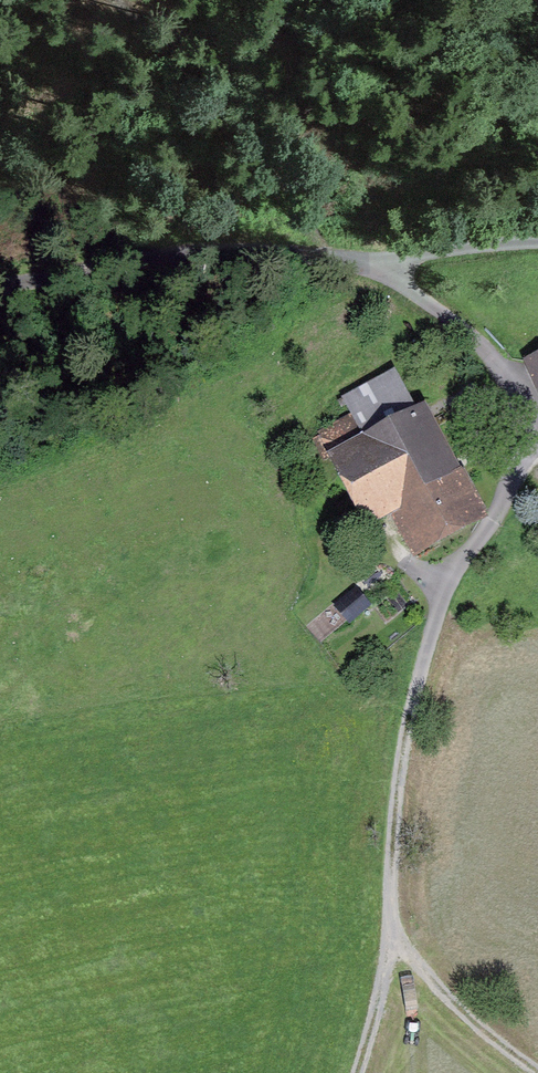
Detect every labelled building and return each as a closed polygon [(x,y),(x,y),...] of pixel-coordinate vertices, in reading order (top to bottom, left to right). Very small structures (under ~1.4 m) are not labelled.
[(523,361),(537,392),(537,354),(523,361)] [(416,560),(491,518),(426,400),(417,405),(397,368),(342,398),(361,432),(327,451),(370,528),(391,516),(416,560)]
